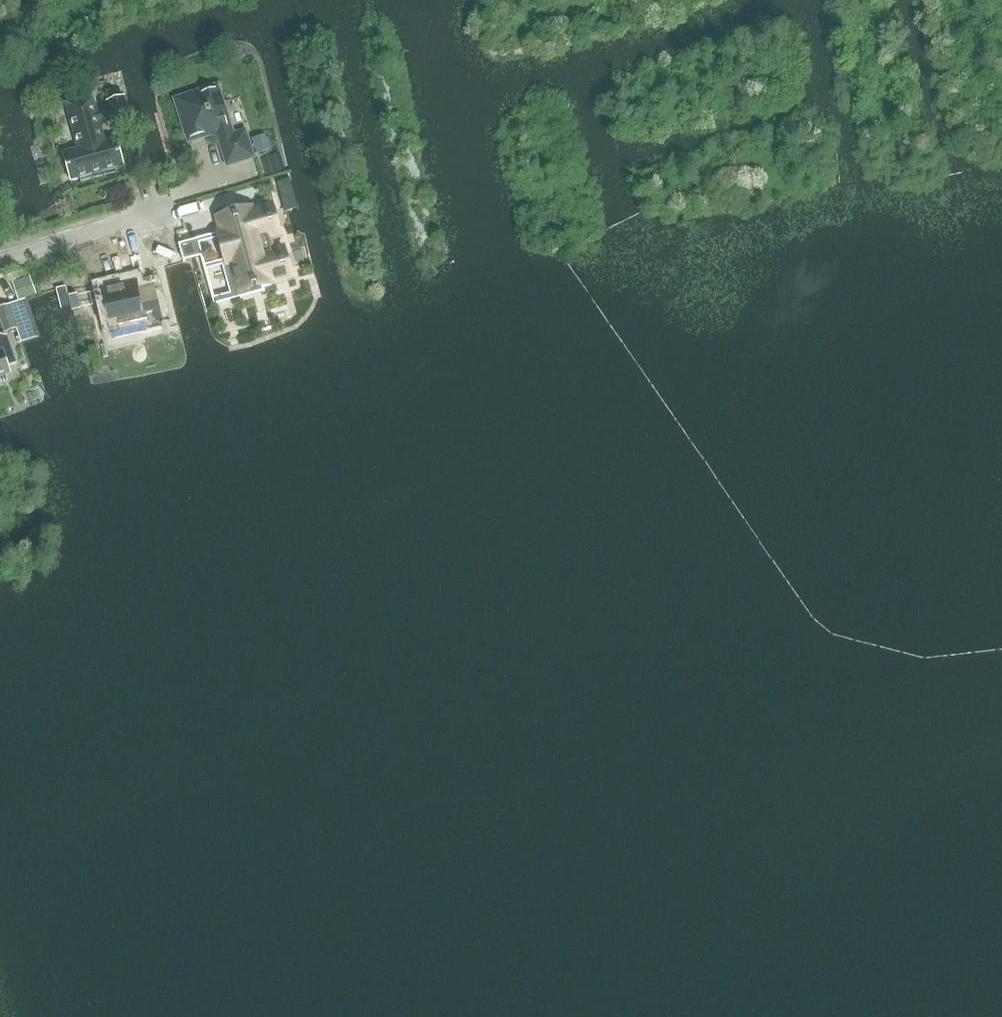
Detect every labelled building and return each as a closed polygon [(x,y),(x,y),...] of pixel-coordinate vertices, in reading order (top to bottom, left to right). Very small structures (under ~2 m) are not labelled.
[(233,136),(217,87),(175,100),(189,142),(217,133),(228,166),(253,158),(245,133),(233,136)] [(109,110),(97,113),(93,96),(66,104),(78,150),(63,154),(70,181),(124,166),(117,139),(105,143),(100,124),(112,120),(114,128),(131,124),(124,99),(107,103),(109,110)] [(264,135),(253,139),(257,153),(269,149),(264,135)] [(243,208),(216,216),(239,292),(294,277),(287,251),(270,256),(265,241),(281,235),(272,200),(271,201),(243,208)] [(203,257),(198,240),(179,245),(184,262),(203,257)] [(137,291),(135,282),(102,289),(111,333),(138,327),(140,334),(163,329),(154,287),(137,291)] [(171,293),(166,294),(169,309),(174,308),(178,307),(175,292),(171,293)] [(0,309),(0,319),(5,333),(17,329),(8,306),(0,309)] [(10,372),(8,367),(17,363),(7,336),(0,335),(0,375),(10,372)]
